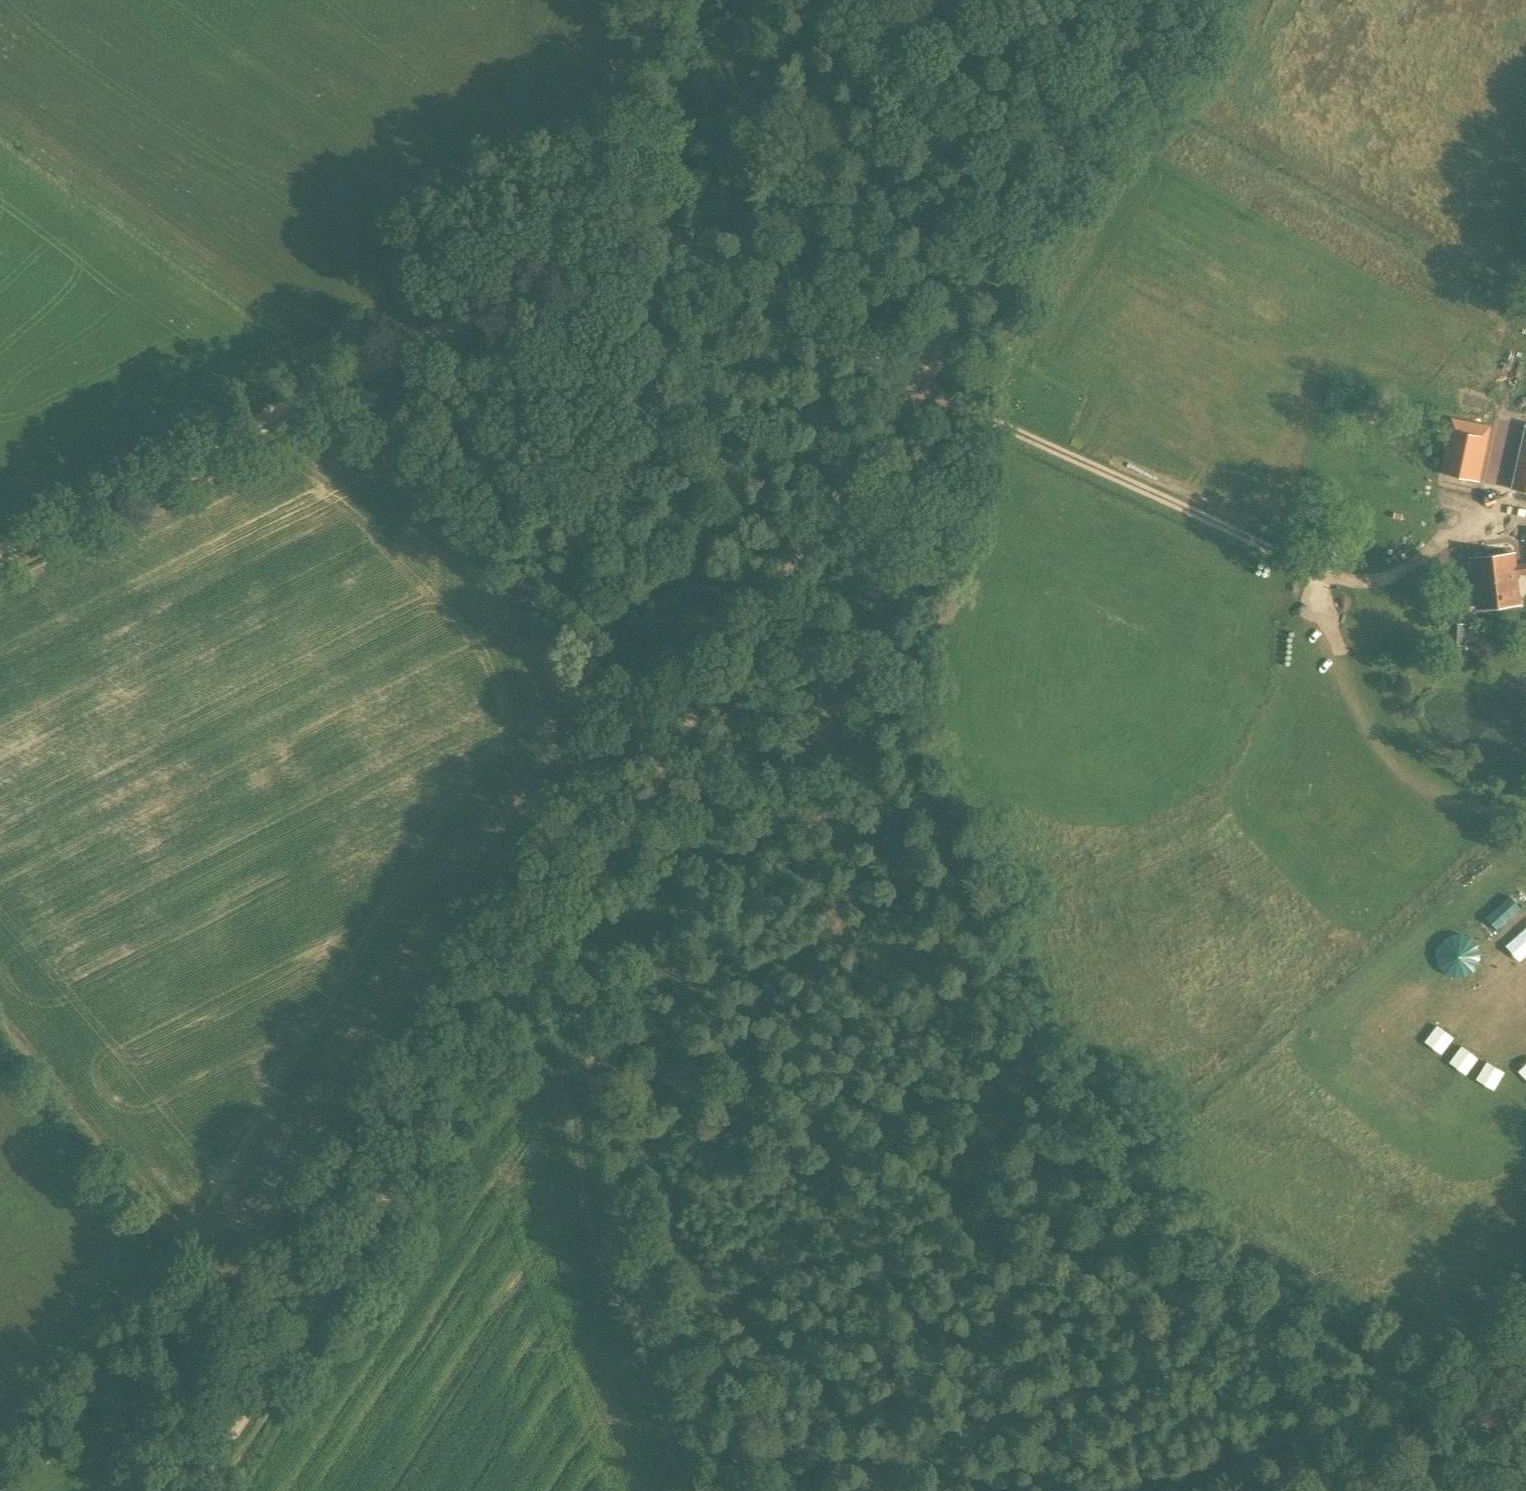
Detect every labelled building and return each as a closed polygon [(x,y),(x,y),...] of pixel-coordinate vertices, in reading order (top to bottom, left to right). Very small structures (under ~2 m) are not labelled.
[(1451,418),(1440,472),(1480,480),(1491,426),(1451,418)] [(1514,485),(1525,486),(1525,470),(1516,469),(1514,485)] [(1472,559),(1476,607),(1517,603),(1512,555),(1472,559)] [(1465,625),(1447,623),(1446,645),(1464,646),(1465,625)]
